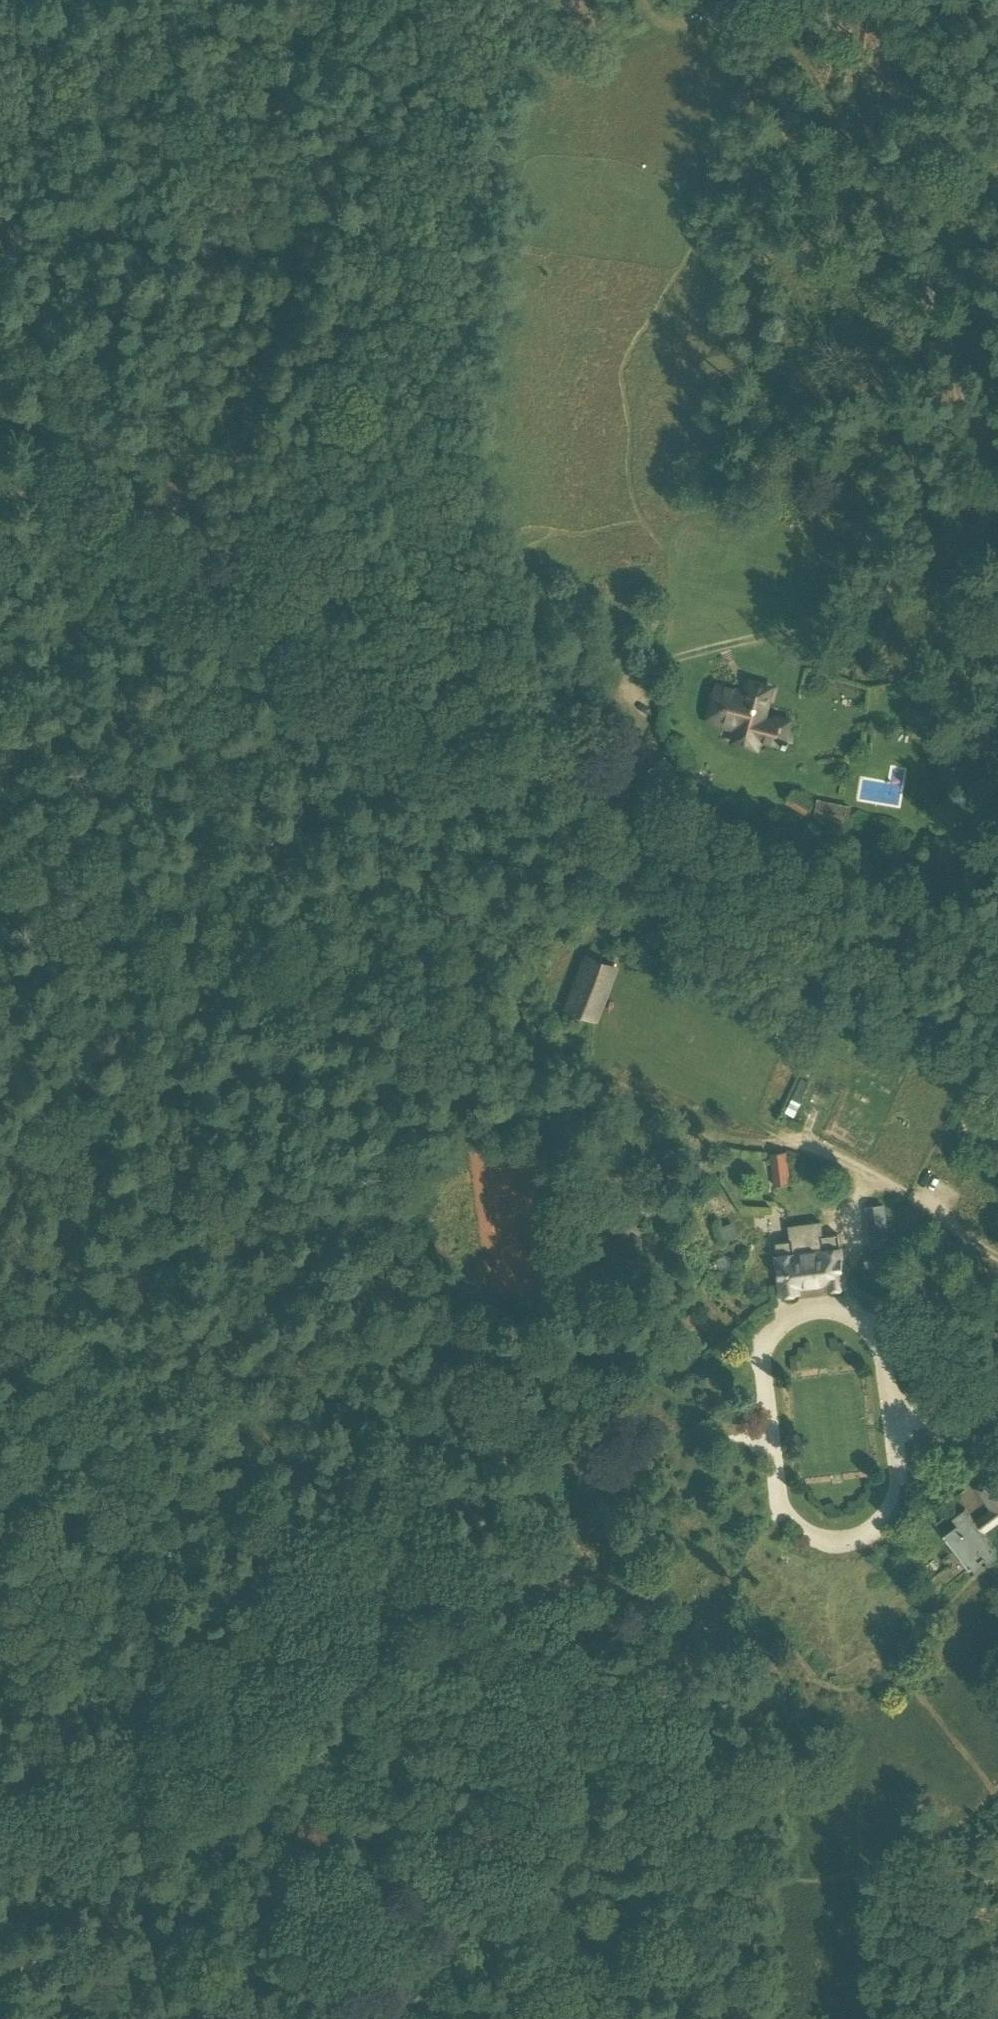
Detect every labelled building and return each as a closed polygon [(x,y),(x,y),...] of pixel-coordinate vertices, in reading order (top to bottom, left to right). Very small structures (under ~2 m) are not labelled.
[(718,683),(708,723),(737,730),(734,741),(757,747),(759,739),(788,746),(791,734),(788,729),(791,719),(775,715),(774,720),(764,717),(772,687),(743,680),(741,689),(718,683)] [(791,789),(780,813),(799,824),(805,815),(808,816),(814,800),(791,789)] [(817,799),(813,817),(846,825),(851,806),(817,799)] [(597,1022),(619,967),(586,953),(564,1009),(597,1022)] [(774,1185),(790,1182),(786,1151),(769,1153),(774,1185)] [(868,1249),(882,1247),(892,1245),(887,1202),(863,1206),(868,1249)] [(839,1249),(839,1247),(837,1233),(823,1235),(821,1221),(788,1225),(790,1239),(775,1241),(778,1266),(777,1266),(781,1295),(799,1292),(798,1287),(827,1283),(828,1288),(846,1286),(841,1249),(839,1249)] [(992,1510),(997,1518),(997,1496),(986,1480),(975,1488),(992,1510)] [(970,1568),(995,1548),(965,1508),(953,1517),(958,1523),(944,1534),(970,1568)]
